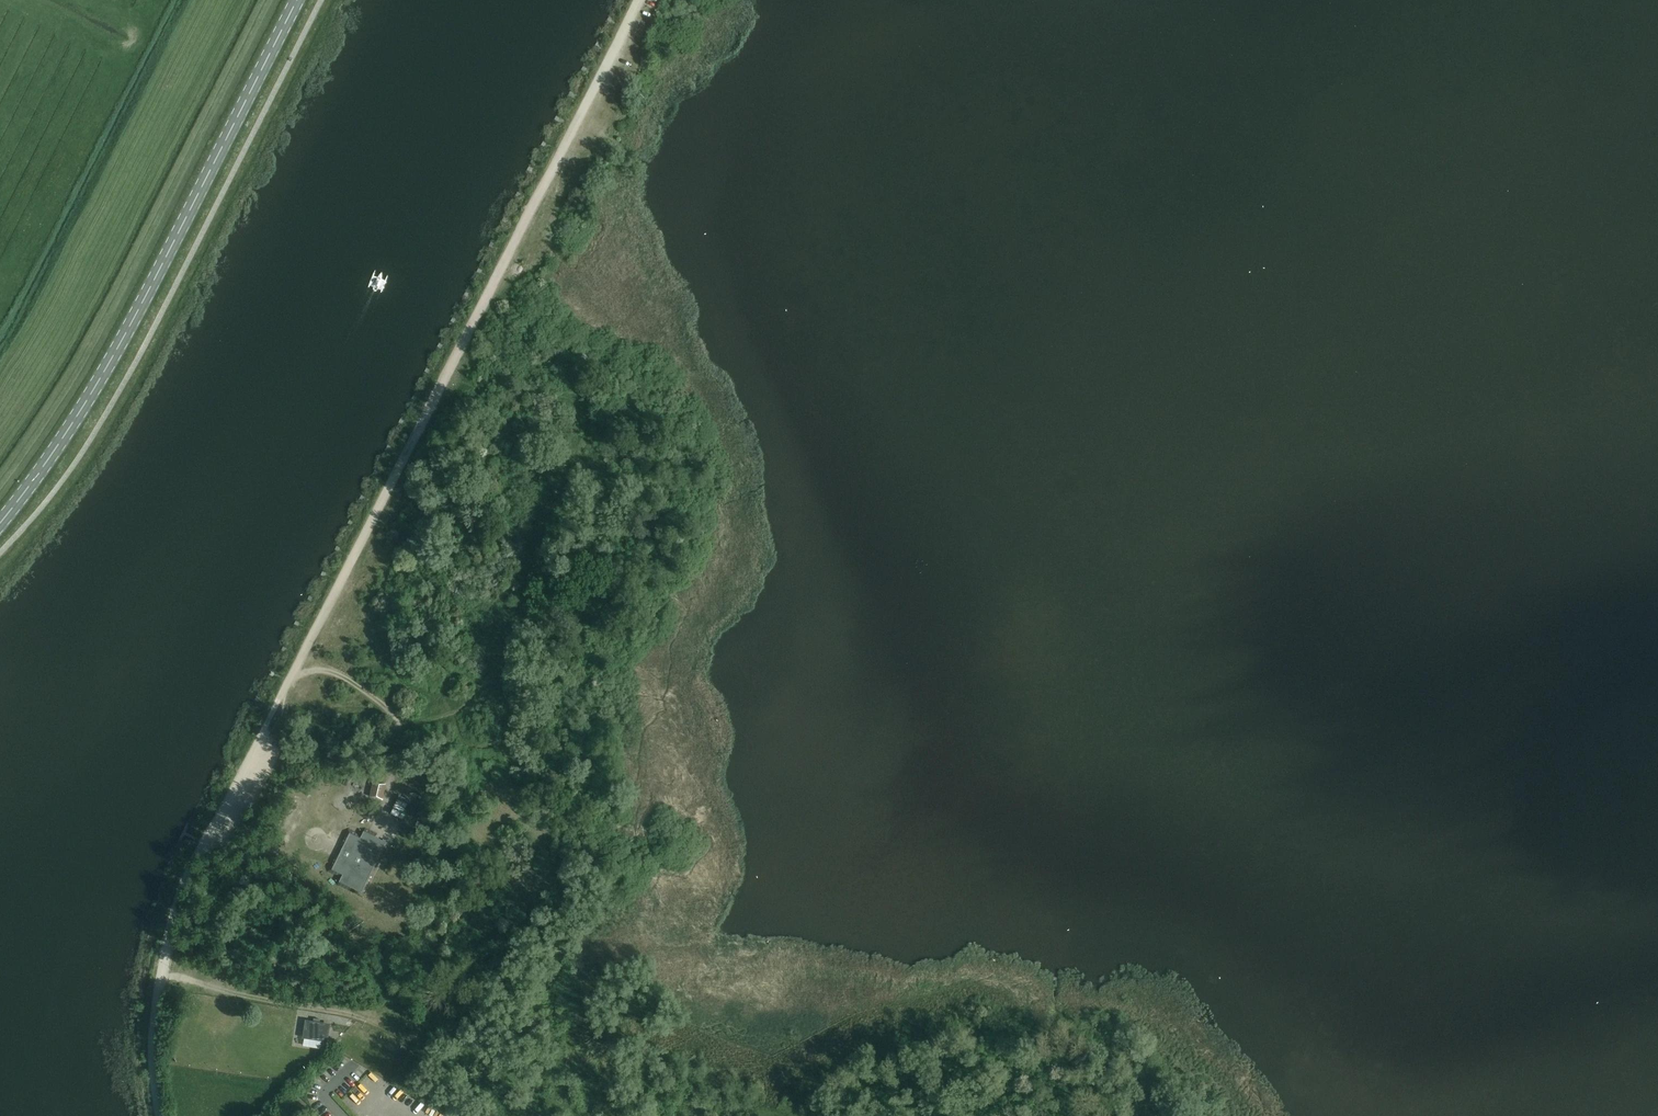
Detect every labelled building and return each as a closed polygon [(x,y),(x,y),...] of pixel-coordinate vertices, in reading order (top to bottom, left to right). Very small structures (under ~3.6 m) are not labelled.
[(334,795),(329,806),(349,815),(354,803),(334,795)] [(388,844),(374,837),(376,833),(364,828),(360,835),(346,829),(337,846),(341,847),(338,854),(334,853),(325,871),(339,877),(336,884),(347,890),(349,887),(363,894),(388,844)] [(327,1040),(329,1029),(322,1028),(323,1024),(307,1021),(304,1037),(327,1040)] [(371,1069),(364,1077),(373,1084),(379,1077),(371,1069)]
